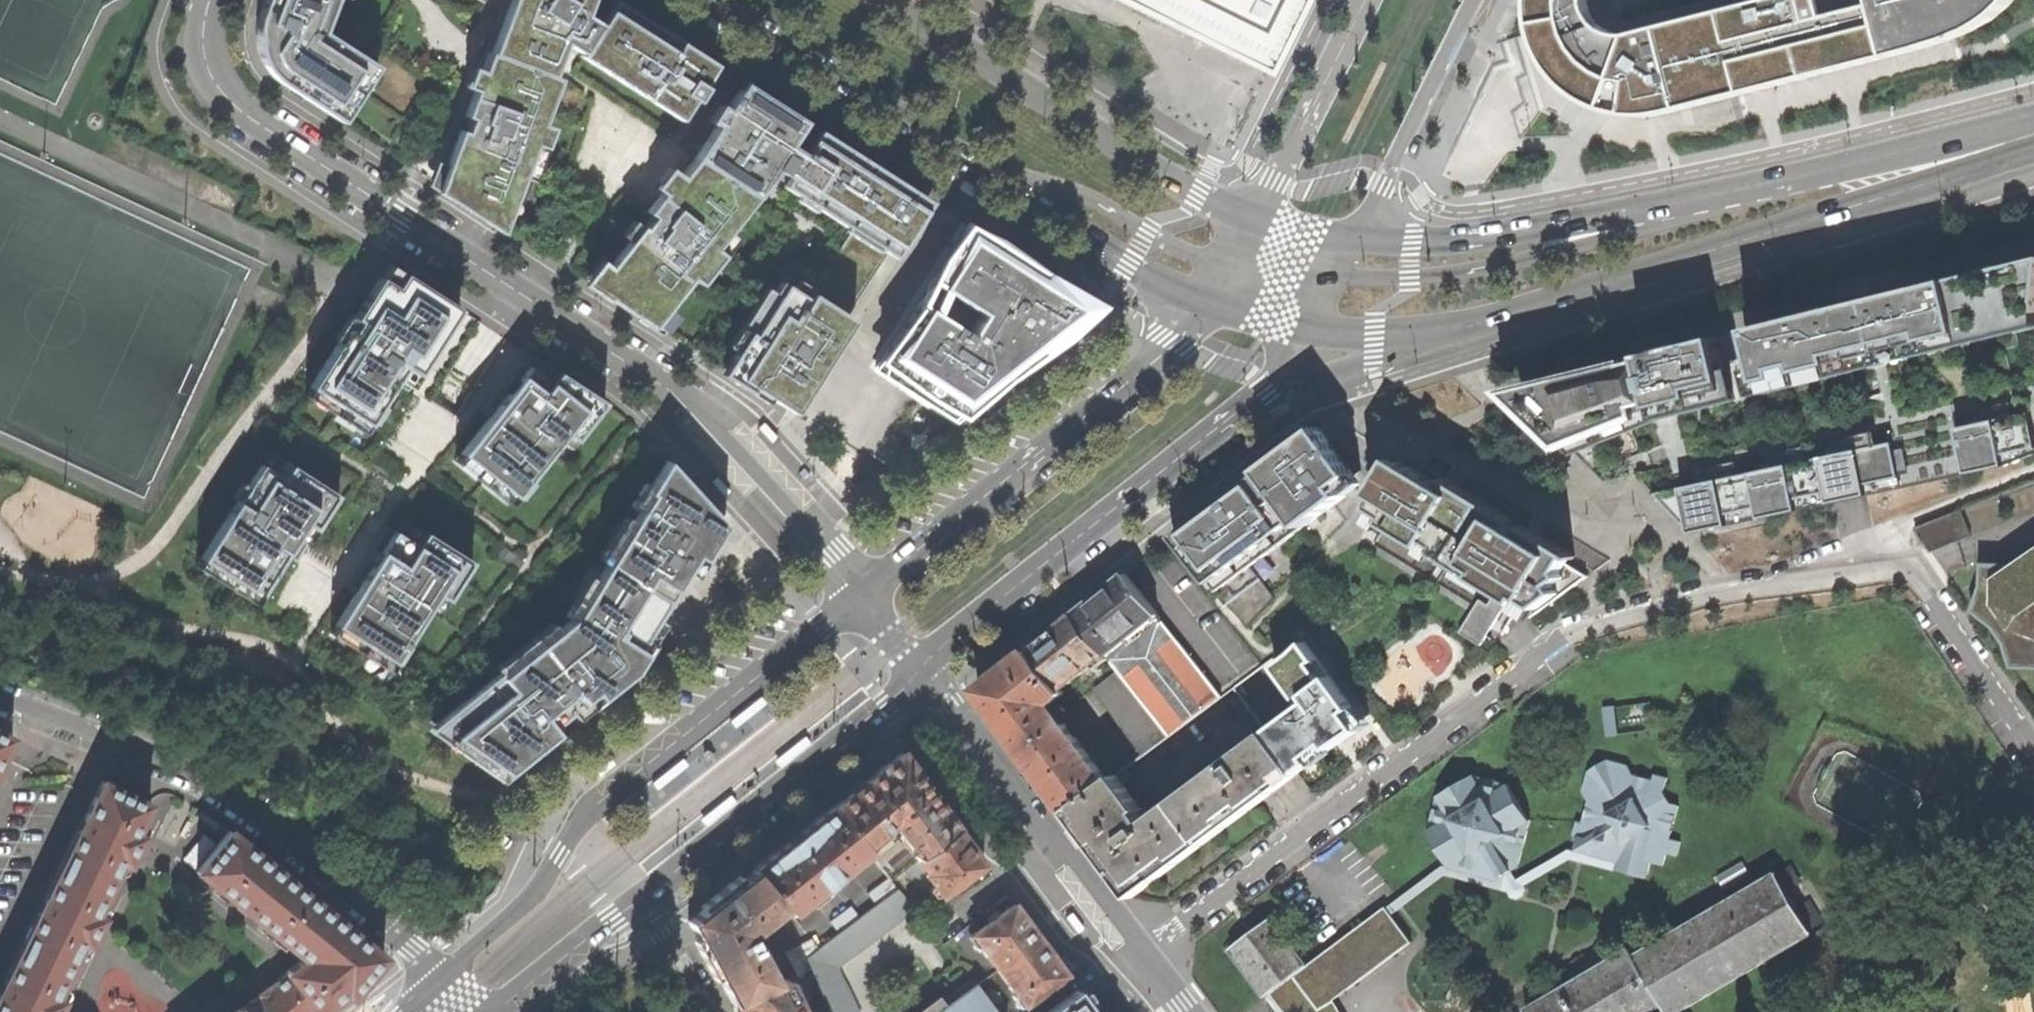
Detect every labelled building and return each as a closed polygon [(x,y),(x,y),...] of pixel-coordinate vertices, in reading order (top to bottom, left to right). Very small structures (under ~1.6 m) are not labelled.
[(256,25),(257,50),(269,73),(300,96),(342,123),(377,67),(323,31),(335,0),(265,0),(256,25)] [(716,65),(627,8),(614,0),(510,0),(490,53),(488,52),(476,82),(464,116),(469,118),(464,131),(459,129),(438,185),(503,227),(559,78),(552,75),(564,43),(580,53),(581,57),(680,120),(693,100),(697,100),(705,87),(703,85),(716,65)] [(1093,13),(1250,88),(1294,0),(1100,0),(1093,13)] [(1535,29),(1594,10),(1591,2),(1591,0),(1531,0),(1532,15),(1535,29)] [(1602,29),(1558,84),(1572,96),(1586,104),(1603,112),(1626,117),(1656,117),(1848,68),(1942,43),(1971,30),(1993,15),(2007,0),(1766,0),(1626,35),(1612,33),(1602,29)] [(1558,84),(1602,29),(1596,22),(1594,10),(1535,29),(1539,47),(1546,64),(1558,84)] [(894,258),(931,202),(879,169),(743,82),(685,169),(680,175),(677,173),(657,198),(662,202),(655,211),(642,227),(638,227),(593,284),(654,324),(772,175),(785,183),(782,187),(850,230),(806,298),(780,281),(723,369),(793,414),(825,364),(853,320),(847,316),(887,253),(894,258)] [(969,230),(875,370),(896,383),(928,402),(955,419),(1059,338),(1097,309),(1046,277),(1002,250),(969,230)] [(1997,265),(1940,280),(1880,296),(1815,314),(1753,330),(1765,387),(1767,395),(2033,326),(2033,255),(1997,265)] [(459,308),(389,262),(356,315),(305,395),(362,432),(396,377),(404,365),(417,373),(459,308)] [(1574,376),(1511,393),(1544,425),(1577,456),(1662,422),(1747,399),(1745,392),(1744,386),(1736,390),(1722,338),(1666,353),(1574,376)] [(492,411),(454,460),(508,503),(564,432),(574,440),(605,401),(557,371),(550,381),(521,358),(496,389),(505,394),(492,411)] [(1959,426),(1968,477),(1993,472),(2011,469),(2007,455),(2033,448),(2033,422),(2032,412),(1993,420),(1959,426)] [(1243,482),(1178,532),(1223,591),(1374,482),(1321,421),(1243,482)] [(766,425),(763,428),(777,443),(783,438),(772,426),(769,422),(766,425)] [(1778,469),(1687,490),(1694,532),(1754,520),(1830,505),(1872,497),(1871,488),(1904,478),(1898,443),(1778,469)] [(499,670),(435,721),(499,767),(617,672),(627,664),(691,561),(719,517),(665,459),(645,491),(648,493),(573,616),(501,672),(499,670)] [(284,477),(261,463),(196,565),(255,602),(288,551),(298,537),(309,542),(338,494),(291,463),(284,477)] [(1579,554),(1406,464),(1373,517),(1539,606),(1579,554)] [(733,495),(736,492),(721,476),(715,482),(726,494),(730,497),(733,495)] [(358,585),(329,631),(389,669),(437,593),(448,599),(472,560),(424,530),(417,543),(386,524),(361,563),(369,569),(358,585)] [(2015,566),(1985,564),(1986,585),(1977,611),(2000,627),(2008,640),(2017,666),(2033,666),(2033,552),(2015,566)] [(1100,594),(1074,615),(1104,653),(1118,670),(1170,734),(1222,696),(1125,575),(1100,594)] [(1050,634),(1030,650),(1062,688),(1104,653),(1074,615),(1050,634)] [(1311,700),(1269,731),(1298,771),(1343,738),(1361,725),(1350,710),(1357,705),(1333,672),(1327,676),(1316,661),(1322,657),(1308,638),(1276,662),(1304,700),(1309,696),(1311,700)] [(1008,728),(1027,753),(1060,728),(1045,708),(1063,694),(1061,692),(1063,690),(1062,688),(1030,650),(980,689),(1008,728)] [(1145,754),(1170,734),(1118,670),(1095,689),(1145,754)] [(739,725),(742,729),(773,704),(767,697),(765,699),(741,718),(736,722),(739,725)] [(1053,788),(1070,811),(1109,781),(1066,724),(1060,728),(1027,753),(1053,788)] [(14,738),(0,731),(0,767),(14,738)] [(1273,791),(1298,771),(1269,731),(1148,821),(1140,811),(1143,809),(1117,775),(1109,781),(1070,811),(1095,846),(1132,896),(1273,791)] [(814,744),(809,738),(778,762),(783,768),(786,766),(810,747),(814,744)] [(890,876),(904,866),(957,825),(930,789),(901,752),(867,777),(844,796),(834,803),(872,853),(890,876)] [(1666,865),(1669,852),(1680,855),(1684,842),(1673,839),(1682,804),(1673,803),(1667,789),(1670,778),(1656,775),(1655,780),(1635,774),(1630,765),(1609,759),(1590,770),(1585,791),(1590,801),(1585,822),(1580,821),(1576,836),(1589,839),(1593,845),(1591,854),(1621,862),(1619,867),(1650,876),(1653,861),(1666,865)] [(1520,866),(1533,820),(1516,816),(1519,809),(1524,805),(1521,801),(1516,804),(1508,801),(1513,784),(1477,774),(1472,791),(1464,789),(1460,784),(1456,786),(1459,792),(1457,799),(1440,795),(1430,832),(1445,835),(1443,844),(1439,847),(1443,852),(1447,850),(1457,853),(1451,867),(1498,879),(1520,866)] [(102,780),(80,828),(44,904),(5,986),(0,996),(0,1011),(57,1011),(64,997),(58,994),(83,940),(90,943),(105,913),(98,910),(123,857),(130,860),(142,836),(135,832),(149,803),(102,780)] [(794,915),(872,853),(834,803),(794,835),(755,866),(785,903),(794,915)] [(971,872),(984,862),(970,843),(957,825),(904,866),(922,889),(932,882),(942,895),(968,876),(971,872)] [(196,870),(303,958),(345,993),(350,998),(383,956),(351,929),(262,857),(229,829),(196,870)] [(749,932),(785,903),(755,866),(688,920),(710,960),(726,989),(733,1005),(777,983),(749,932)] [(1792,866),(1780,873),(1789,888),(1801,881),(1792,866)] [(1664,1003),(1670,1011),(1678,1011),(1826,925),(1812,899),(1799,906),(1789,888),(1780,873),(1779,872),(1636,955),(1632,948),(1527,1009),(1529,1011),(1649,1011),(1664,1003)] [(787,950),(798,973),(811,967),(827,1001),(832,1011),(855,1011),(835,965),(914,906),(899,887),(820,947),(812,938),(787,950)] [(972,934),(998,969),(1040,938),(1025,918),(1014,903),(972,934)] [(1287,1011),(1345,1011),(1336,997),(1411,941),(1387,907),(1308,965),(1273,917),(1231,947),(1250,972),(1267,995),(1272,992),(1285,1008),(1287,1011)] [(1076,950),(1080,947),(1067,930),(1060,935),(1070,948),(1073,952),(1076,950)] [(1024,1003),(1065,973),(1053,956),(1040,938),(998,969),(1024,1003)] [(345,993),(303,958),(285,972),(286,974),(273,984),(271,983),(259,992),(261,994),(243,1008),(241,1006),(234,1011),(321,1011),(345,993)] [(777,983),(733,1005),(736,1011),(832,1011),(827,1001),(804,1011),(788,978),(777,983)] [(974,984),(954,998),(936,1011),(994,1011),(974,984)] [(1031,1011),(1082,1011),(1066,987),(1031,1011)]
